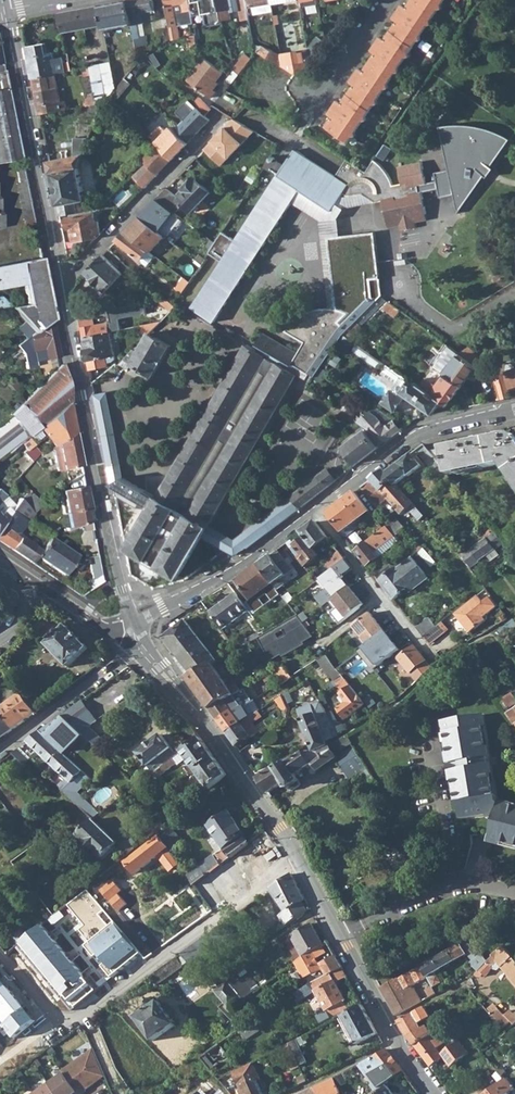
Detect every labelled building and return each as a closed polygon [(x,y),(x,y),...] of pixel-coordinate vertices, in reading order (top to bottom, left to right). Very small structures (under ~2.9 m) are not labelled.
[(132,25),(144,23),(142,13),(153,11),(151,0),(132,0),(128,1),(132,25)] [(172,34),(173,38),(173,40),(182,38),(178,17),(179,17),(179,16),(187,15),(186,11),(192,10),(191,3),(190,0),(166,0),(172,34)] [(193,3),(191,3),(192,10),(193,16),(204,14),(206,27),(222,24),(222,21),(218,0),(193,0),(193,3)] [(222,21),(231,19),(228,3),(228,0),(218,0),(222,21)] [(241,20),(248,19),(245,0),(238,0),(241,20)] [(397,10),(425,30),(428,25),(432,24),(431,21),(436,14),(415,0),(410,0),(407,5),(408,6),(407,8),(401,4),(397,10)] [(436,14),(440,8),(443,8),(443,3),(445,0),(415,0),(436,14)] [(104,24),(105,30),(132,25),(128,1),(101,6),(104,24)] [(64,32),(104,24),(101,6),(60,13),(64,32)] [(395,22),(390,29),(414,46),(418,40),(422,40),(420,36),(425,30),(397,10),(392,17),(398,21),(396,23),(395,22)] [(378,36),(375,41),(403,61),(406,56),(411,55),(410,51),(414,46),(390,29),(385,37),(386,38),(385,40),(378,36)] [(308,50),(310,61),(325,42),(318,37),(308,50)] [(135,40),(139,62),(144,57),(146,55),(143,44),(140,45),(139,39),(135,40)] [(373,54),(368,61),(392,77),(396,72),(400,71),(399,67),(403,61),(375,41),(370,49),(376,53),(375,55),(373,54)] [(27,47),(33,77),(56,74),(71,70),(70,62),(63,63),(62,57),(54,58),(54,56),(47,57),(45,43),(27,47)] [(260,53),(282,65),(281,55),(264,46),(260,53)] [(282,65),(295,72),(299,75),(310,61),(308,50),(281,55),(282,65)] [(5,147),(2,147),(5,161),(21,158),(0,52),(0,120),(5,147)] [(245,55),(234,68),(235,72),(239,74),(251,60),(245,55)] [(187,80),(210,98),(215,92),(213,91),(218,85),(216,83),(224,73),(205,59),(187,80)] [(357,67),(353,74),(381,93),(385,88),(389,87),(388,83),(392,77),(368,61),(363,69),(365,70),(363,71),(357,67)] [(97,103),(99,110),(108,96),(116,88),(111,62),(90,66),(95,91),(97,103)] [(249,93),(275,108),(277,105),(278,105),(280,101),(280,99),(295,72),(282,65),(273,80),(261,73),(249,93)] [(222,87),(227,90),(239,74),(235,72),(222,87)] [(33,77),(40,115),(67,109),(65,100),(61,101),(56,74),(33,77)] [(351,86),(346,93),(370,109),(374,104),(378,103),(377,100),(381,93),(353,74),(348,81),(354,85),(353,87),(351,86)] [(108,96),(124,111),(128,107),(118,97),(131,84),(125,78),(116,88),(108,96)] [(85,106),(97,103),(95,91),(83,94),(85,106)] [(335,99),(331,106),(358,126),(363,120),(367,119),(366,116),(370,109),(346,93),(341,100),(343,102),(341,103),(335,99)] [(197,107),(205,115),(211,109),(199,97),(193,103),(197,107)] [(84,106),(85,115),(98,113),(99,110),(97,103),(85,106),(84,106)] [(355,131),(358,126),(331,106),(326,112),(332,116),(331,119),(329,118),(324,126),(347,142),(352,136),(356,135),(355,131)] [(176,128),(190,141),(210,120),(205,115),(197,107),(176,128)] [(215,138),(225,147),(231,141),(233,143),(238,138),(236,136),(242,129),(251,137),(256,131),(233,118),(215,138)] [(150,136),(173,158),(187,143),(171,127),(167,132),(160,126),(150,136)] [(379,161),(375,157),(366,170),(369,198),(375,201),(382,200),(387,220),(398,217),(400,223),(400,228),(416,225),(415,220),(414,214),(427,211),(422,192),(439,189),(440,198),(455,195),(458,214),(487,174),(490,176),(494,170),(491,168),(510,142),(500,137),(492,133),(477,129),(463,128),(453,128),(441,130),(449,170),(435,172),(437,180),(427,183),(422,159),(398,164),(401,181),(393,182),(390,175),(388,171),(384,166),(379,161)] [(49,161),(51,174),(80,168),(84,154),(89,141),(90,138),(76,137),(76,153),(76,156),(49,161)] [(156,143),(143,160),(158,175),(173,158),(156,143)] [(335,177),(294,150),(284,166),(275,160),(276,158),(273,156),(272,157),(270,156),(264,165),(279,175),(236,241),(221,232),(214,242),(211,248),(208,252),(223,261),(193,307),(214,322),(218,315),(219,315),(292,203),(300,190),(331,210),(342,193),(347,196),(362,193),(369,198),(366,170),(347,158),(339,171),(335,177)] [(86,200),(80,168),(51,174),(60,216),(77,212),(75,202),(86,200)] [(184,197),(180,200),(193,212),(211,192),(195,177),(180,193),(184,197)] [(176,205),(180,200),(167,188),(157,198),(176,213),(180,208),(176,205)] [(344,208),(375,201),(362,193),(347,196),(342,193),(331,210),(300,190),(292,203),(319,220),(331,310),(333,310),(334,311),(336,311),(338,311),(329,239),(326,219),(338,217),(344,208)] [(427,211),(414,214),(415,220),(428,217),(427,211)] [(72,228),(74,242),(97,238),(101,233),(99,221),(96,221),(94,212),(67,217),(69,229),(72,228)] [(125,232),(151,251),(166,236),(140,216),(125,232)] [(398,217),(387,220),(388,225),(400,223),(398,217)] [(168,237),(180,247),(196,228),(182,218),(168,237)] [(125,232),(117,241),(141,260),(142,259),(143,263),(147,266),(155,255),(151,251),(125,232)] [(257,351),(286,368),(289,363),(292,365),(293,364),(314,377),(319,369),(321,366),(337,343),(343,335),(382,296),(374,233),(329,239),(338,311),(336,311),(334,311),(333,310),(331,310),(329,310),(327,310),(326,310),(324,310),(322,310),(320,311),(319,311),(317,311),(315,312),(314,312),(312,313),(310,313),(309,314),(307,315),(306,316),(304,316),(303,317),(301,318),(300,319),(298,320),(297,321),(296,322),(294,323),(293,324),(292,326),(291,327),(289,329),(289,330),(287,331),(287,333),(305,344),(298,353),(263,333),(256,344),(260,346),(257,351)] [(86,273),(107,292),(122,276),(124,274),(123,273),(129,266),(119,256),(112,263),(103,255),(86,273)] [(34,332),(52,319),(40,257),(0,266),(0,289),(23,285),(27,304),(11,308),(24,322),(34,332)] [(122,276),(107,292),(109,294),(115,287),(119,291),(128,281),(122,276)] [(176,289),(182,293),(189,281),(184,278),(176,289)] [(343,335),(351,341),(353,338),(351,336),(387,300),(382,296),(343,335)] [(10,307),(0,297),(0,310),(10,307)] [(385,306),(395,313),(399,309),(389,302),(385,306)] [(35,362),(60,357),(52,319),(34,332),(30,335),(27,337),(20,342),(28,353),(34,352),(35,362)] [(18,328),(27,337),(30,335),(34,332),(24,322),(18,328)] [(82,328),(84,337),(111,332),(109,322),(82,328)] [(142,326),(144,337),(149,332),(159,323),(142,326)] [(84,337),(88,361),(106,357),(118,354),(117,350),(114,350),(111,332),(84,337)] [(124,358),(154,375),(170,345),(149,332),(144,337),(124,358)] [(337,343),(347,350),(352,342),(351,341),(343,335),(337,343)] [(387,365),(352,342),(347,350),(382,372),(387,365)] [(435,367),(463,385),(470,375),(474,375),(478,370),(476,366),(472,363),(458,353),(445,343),(431,364),(435,367)] [(246,345),(159,494),(153,506),(128,548),(179,578),(203,536),(210,524),(296,374),(286,368),(257,351),(246,345)] [(458,353),(472,363),(477,356),(468,347),(458,353)] [(107,366),(106,357),(88,361),(90,369),(107,366)] [(0,424),(0,459),(20,442),(27,437),(69,404),(61,365),(23,402),(18,408),(8,418),(0,424)] [(434,413),(443,401),(422,386),(417,382),(416,383),(387,365),(382,372),(397,382),(395,386),(394,390),(391,391),(383,402),(396,411),(405,398),(403,397),(406,393),(434,413)] [(435,367),(422,386),(443,401),(449,405),(463,385),(435,367)] [(504,372),(507,381),(509,389),(512,388),(507,371),(504,372)] [(511,396),(509,389),(507,381),(496,384),(499,399),(511,396)] [(5,394),(18,408),(23,402),(11,389),(5,394)] [(112,483),(153,506),(159,494),(124,473),(108,392),(95,394),(112,483)] [(340,409),(342,411),(348,404),(342,400),(338,408),(340,409)] [(27,437),(34,445),(46,436),(54,446),(74,432),(69,404),(27,437)] [(371,430),(387,441),(401,430),(394,420),(383,412),(377,416),(376,415),(370,411),(368,412),(362,418),(360,416),(356,420),(371,430)] [(343,446),(356,464),(387,441),(371,430),(367,433),(365,430),(343,446)] [(52,447),(57,471),(81,466),(74,432),(54,446),(52,447)] [(445,470),(500,461),(514,483),(514,436),(514,435),(512,435),(509,435),(505,436),(427,449),(445,470)] [(27,437),(20,442),(35,460),(42,455),(34,445),(27,437)] [(436,471),(445,481),(450,477),(445,470),(427,449),(424,444),(417,451),(435,472),(436,471)] [(393,482),(396,485),(407,476),(408,477),(421,466),(412,454),(397,465),(398,465),(387,473),(383,469),(370,479),(381,491),(393,482)] [(328,469),(291,496),(300,507),(336,479),(328,469)] [(412,512),(420,520),(424,516),(396,485),(393,482),(381,491),(370,479),(360,487),(378,507),(388,499),(401,515),(406,511),(409,514),(412,512)] [(91,520),(85,487),(62,491),(59,494),(66,530),(91,520)] [(326,513),(341,533),(349,527),(370,511),(354,491),(326,513)] [(26,492),(19,500),(29,509),(35,502),(26,492)] [(14,507),(5,495),(0,500),(0,527),(11,511),(14,507)] [(236,538),(210,524),(203,536),(227,549),(236,554),(247,547),(300,507),(291,496),(236,538)] [(11,511),(27,521),(33,513),(29,509),(19,500),(14,507),(11,511)] [(29,509),(33,513),(40,507),(35,502),(29,509)] [(42,550),(18,533),(25,524),(27,526),(29,523),(27,521),(11,511),(0,527),(0,541),(32,563),(37,556),(42,550)] [(432,524),(424,516),(420,520),(428,528),(432,524)] [(400,519),(391,525),(397,534),(406,529),(400,519)] [(305,538),(314,549),(319,545),(328,537),(315,521),(301,532),(305,538)] [(367,565),(377,557),(373,552),(378,548),(394,536),(389,530),(392,527),(389,525),(384,529),(380,532),(356,551),(367,565)] [(353,531),(349,527),(341,533),(345,537),(353,531)] [(491,529),(483,535),(486,539),(493,533),(494,532),(491,529)] [(37,537),(41,540),(45,534),(41,531),(37,537)] [(493,533),(486,539),(473,548),(470,551),(461,557),(469,568),(487,556),(495,550),(504,543),(498,535),(498,534),(497,534),(497,533),(496,533),(495,533),(495,532),(494,532),(493,533)] [(41,540),(46,543),(50,537),(45,534),(41,540)] [(483,535),(471,545),(473,548),(486,539),(483,535)] [(42,550),(37,556),(64,575),(65,575),(78,556),(50,537),(46,543),(42,550)] [(331,540),(328,537),(319,545),(321,548),(331,540)] [(314,549),(305,538),(291,549),(306,567),(320,557),(314,549)] [(412,545),(418,552),(423,548),(417,540),(412,545)] [(470,551),(473,548),(471,545),(458,554),(461,557),(470,551)] [(451,546),(433,559),(436,562),(439,566),(456,552),(451,546)] [(418,552),(431,567),(436,562),(433,559),(423,548),(418,552)] [(273,584),(277,590),(283,585),(279,580),(292,570),(277,550),(258,564),(273,584)] [(491,561),(499,555),(495,550),(487,556),(491,561)] [(339,551),(324,562),(327,566),(331,571),(340,564),(346,560),(340,552),(339,551)] [(76,569),(83,560),(78,556),(65,575),(66,576),(71,570),(76,569)] [(103,581),(101,572),(98,556),(88,558),(91,578),(88,580),(93,588),(103,581)] [(380,581),(395,600),(416,583),(419,586),(429,578),(412,557),(394,570),(380,581)] [(352,568),(346,560),(340,564),(331,571),(318,581),(325,590),(328,588),(335,597),(349,586),(342,577),(352,568)] [(374,573),(380,581),(394,570),(388,562),(374,573)] [(273,584),(258,564),(249,571),(245,574),(247,576),(238,583),(251,599),(247,602),(256,613),(257,612),(258,612),(264,607),(266,605),(260,598),(267,593),(272,600),(280,594),(277,590),(273,584)] [(313,577),(316,582),(318,581),(331,571),(327,566),(313,577)] [(336,610),(339,608),(347,618),(364,604),(349,586),(335,597),(330,602),(336,610)] [(297,589),(284,599),(288,604),(301,594),(297,589)] [(210,612),(222,629),(249,609),(244,604),(235,592),(210,612)] [(454,613),(468,632),(470,632),(485,620),(482,617),(497,606),(490,595),(482,602),(477,595),(466,603),(454,613)] [(32,616),(41,617),(44,600),(34,602),(32,616)] [(253,615),(256,613),(247,602),(244,604),(249,609),(253,615)] [(370,613),(353,627),(362,637),(359,639),(365,647),(385,631),(370,613)] [(299,618),(303,624),(308,619),(304,614),(299,618)] [(260,637),(258,638),(271,660),(281,654),(283,657),(296,649),(294,647),(313,636),(303,624),(299,618),(297,615),(291,619),(260,637)] [(415,627),(423,637),(437,627),(428,616),(415,627)] [(498,630),(504,637),(514,628),(514,621),(513,618),(498,630)] [(443,622),(437,627),(442,634),(448,629),(443,622)] [(174,658),(188,678),(212,664),(214,663),(186,624),(164,638),(177,656),(174,658)] [(48,645),(69,667),(89,648),(67,626),(48,645)] [(423,637),(429,644),(442,634),(437,627),(423,637)] [(243,639),(247,645),(258,638),(260,637),(256,631),(243,639)] [(390,638),(385,631),(365,647),(359,651),(374,670),(400,650),(394,642),(392,644),(389,639),(390,638)] [(398,659),(416,681),(431,667),(414,646),(398,659)] [(221,652),(224,658),(231,653),(228,648),(221,652)] [(229,687),(212,664),(188,678),(211,710),(241,691),(236,683),(229,687)] [(277,676),(282,684),(292,677),(284,665),(263,678),(266,682),(277,676)] [(345,680),(342,675),(338,678),(336,675),(333,677),(337,685),(345,680)] [(338,709),(346,719),(365,704),(345,680),(337,685),(342,693),(340,694),(341,695),(337,698),(342,704),(338,709)] [(22,695),(35,712),(43,706),(30,689),(22,695)] [(218,721),(247,703),(244,699),(247,698),(245,696),(247,694),(244,689),(241,691),(211,710),(218,721)] [(509,707),(514,703),(514,697),(513,693),(510,695),(501,700),(504,705),(506,703),(509,707)] [(0,711),(13,728),(35,712),(22,695),(0,711)] [(321,702),(322,704),(327,701),(322,695),(318,697),(321,702)] [(82,733),(95,746),(102,739),(88,726),(96,721),(81,701),(63,715),(82,733)] [(327,740),(339,734),(334,725),(329,717),(327,714),(326,710),(322,704),(321,702),(298,711),(302,719),(301,720),(312,747),(327,740)] [(227,733),(252,715),(249,709),(251,708),(248,703),(247,703),(218,721),(227,733)] [(514,710),(506,715),(513,725),(514,724),(514,709),(514,710)] [(13,728),(0,711),(0,738),(13,728)] [(227,733),(237,747),(255,734),(257,737),(260,734),(259,731),(252,722),(262,716),(258,711),(252,715),(227,733)] [(331,712),(327,714),(329,717),(334,725),(339,734),(343,731),(346,730),(341,723),(339,724),(333,714),(332,714),(331,712)] [(82,733),(63,715),(57,721),(56,720),(41,732),(63,753),(82,733)] [(499,803),(497,795),(496,795),(491,765),(489,766),(489,758),(490,757),(482,715),(445,721),(452,764),(461,762),(462,770),(453,772),(461,819),(487,815),(496,817),(490,840),(514,846),(514,807),(499,803)] [(28,742),(75,787),(79,787),(89,777),(63,753),(41,732),(28,742)] [(192,737),(195,742),(200,738),(197,733),(192,737)] [(138,753),(153,773),(185,750),(181,744),(173,750),(162,734),(138,753)] [(299,781),(300,781),(295,775),(312,762),(319,770),(336,757),(334,754),(351,743),(347,736),(329,746),(314,752),(307,751),(303,754),(302,754),(259,779),(269,793),(283,783),(288,790),(289,789),(289,791),(292,791),(300,785),(300,783),(299,781)] [(187,758),(195,770),(214,758),(200,738),(195,742),(185,750),(153,773),(143,780),(147,787),(158,778),(156,776),(164,770),(165,771),(177,762),(178,764),(187,758)] [(313,749),(314,752),(329,746),(328,743),(327,740),(312,747),(313,749)] [(339,763),(349,778),(367,767),(353,746),(341,754),(344,759),(339,763)] [(13,753),(24,764),(31,758),(20,747),(13,753)] [(184,804),(187,808),(227,776),(214,758),(195,770),(197,772),(207,786),(204,787),(184,804)] [(316,773),(319,770),(312,762),(295,775),(300,781),(314,771),(316,773)] [(449,773),(453,772),(462,770),(461,762),(452,764),(447,764),(449,773)] [(208,826),(230,858),(248,843),(243,835),(245,835),(229,812),(208,826)] [(79,835),(103,858),(118,843),(112,837),(94,820),(79,835)] [(148,833),(151,837),(156,833),(166,825),(163,821),(148,833)] [(167,847),(170,851),(175,847),(183,841),(172,826),(159,836),(167,847)] [(125,862),(134,873),(157,855),(169,870),(178,863),(171,853),(170,851),(167,847),(159,836),(158,835),(125,862)] [(120,846),(130,855),(136,850),(127,841),(120,846)] [(187,875),(193,885),(211,871),(212,872),(221,865),(223,863),(221,859),(218,862),(212,854),(187,875)] [(228,875),(221,865),(212,872),(211,871),(193,885),(200,894),(228,875)] [(281,916),(287,925),(307,911),(302,901),(305,899),(292,874),(271,889),(286,912),(281,916)] [(100,890),(117,911),(125,904),(117,894),(121,890),(112,880),(100,890)] [(91,944),(116,924),(87,890),(69,906),(86,925),(80,930),(91,944)] [(249,905),(237,914),(243,923),(248,919),(251,923),(258,918),(249,905)] [(180,954),(190,964),(199,958),(202,963),(247,930),(235,915),(232,917),(186,950),(180,954)] [(291,958),(295,963),(312,952),(323,944),(312,923),(285,939),(294,955),(291,958)] [(141,954),(116,924),(91,944),(87,948),(113,978),(141,954)] [(43,925),(22,943),(76,1007),(97,990),(43,925)] [(436,972),(468,955),(472,960),(469,963),(477,971),(487,961),(481,953),(476,947),(470,939),(421,967),(427,977),(433,987),(442,982),(436,972)] [(492,969),(490,967),(496,963),(500,968),(514,986),(514,960),(504,947),(487,961),(477,971),(473,975),(475,976),(477,976),(479,975),(480,974),(483,977),(492,969)] [(295,963),(304,980),(322,969),(319,965),(321,964),(320,962),(318,963),(312,952),(295,963)] [(321,973),(324,977),(342,967),(336,956),(321,965),(323,969),(324,972),(321,973)] [(149,976),(156,986),(183,966),(177,957),(155,972),(149,976)] [(312,983),(330,1018),(348,1009),(344,1001),(345,1000),(336,982),(346,976),(342,967),(324,977),(312,983)] [(380,987),(395,1015),(421,1001),(416,993),(414,994),(410,987),(422,981),(429,993),(426,994),(428,997),(436,993),(433,987),(427,977),(421,967),(400,979),(399,976),(380,987)] [(0,977),(0,1020),(16,1039),(37,1021),(0,977)] [(230,983),(243,999),(252,993),(239,977),(230,983)] [(218,1007),(236,1027),(243,1021),(231,1008),(243,999),(230,983),(228,981),(215,990),(224,1001),(218,1007)] [(405,1033),(414,1045),(434,1031),(436,1029),(434,1026),(428,1029),(426,1027),(433,1023),(428,1014),(445,1004),(442,998),(398,1021),(405,1033)] [(136,1018),(153,1042),(176,1025),(170,1017),(165,1009),(164,1010),(159,1001),(136,1018)] [(486,1011),(490,1015),(499,1008),(495,1003),(486,1011)] [(341,1016),(356,1045),(377,1033),(362,1005),(341,1016)] [(438,1019),(440,1022),(452,1014),(448,1007),(439,1013),(441,1017),(438,1019)] [(490,1015),(502,1029),(511,1021),(504,1014),(499,1008),(490,1015)] [(513,1024),(514,1023),(514,1015),(514,1014),(510,1009),(504,1014),(511,1021),(513,1024)] [(436,1029),(434,1031),(437,1036),(446,1030),(442,1025),(436,1029)] [(443,1044),(437,1036),(434,1031),(414,1045),(430,1067),(443,1058),(450,1068),(468,1054),(458,1041),(441,1055),(436,1049),(443,1044)] [(289,1044),(299,1065),(306,1062),(300,1047),(307,1043),(304,1036),(289,1044)] [(202,1058),(220,1080),(226,1078),(222,1071),(224,1070),(221,1065),(231,1058),(221,1044),(202,1058)] [(292,1070),(300,1067),(299,1065),(289,1044),(285,1046),(284,1046),(289,1058),(287,1059),(292,1070)] [(61,1070),(63,1072),(79,1093),(85,1090),(84,1089),(93,1082),(91,1080),(103,1070),(93,1047),(61,1070)] [(378,1088),(403,1071),(387,1049),(358,1065),(361,1069),(371,1082),(368,1083),(374,1091),(374,1090),(378,1088)] [(256,1080),(260,1079),(253,1063),(235,1073),(244,1092),(241,1093),(262,1093),(256,1080)] [(497,1071),(503,1078),(504,1075),(503,1074),(506,1072),(501,1067),(497,1071)] [(105,1074),(103,1070),(91,1080),(93,1082),(105,1074)] [(48,1082),(57,1093),(79,1093),(63,1072),(48,1082)] [(332,1078),(336,1086),(347,1080),(343,1072),(332,1078)] [(296,1079),(299,1084),(306,1081),(304,1075),(296,1079)] [(209,1077),(195,1077),(191,1085),(197,1091),(194,1093),(226,1093),(209,1077)] [(336,1086),(332,1078),(298,1093),(340,1093),(336,1086)] [(487,1093),(508,1093),(514,1089),(506,1079),(487,1093)] [(34,1092),(36,1093),(57,1093),(48,1082),(34,1092)] [(388,1086),(386,1087),(384,1085),(375,1092),(374,1090),(374,1091),(370,1093),(394,1093),(388,1086)]
